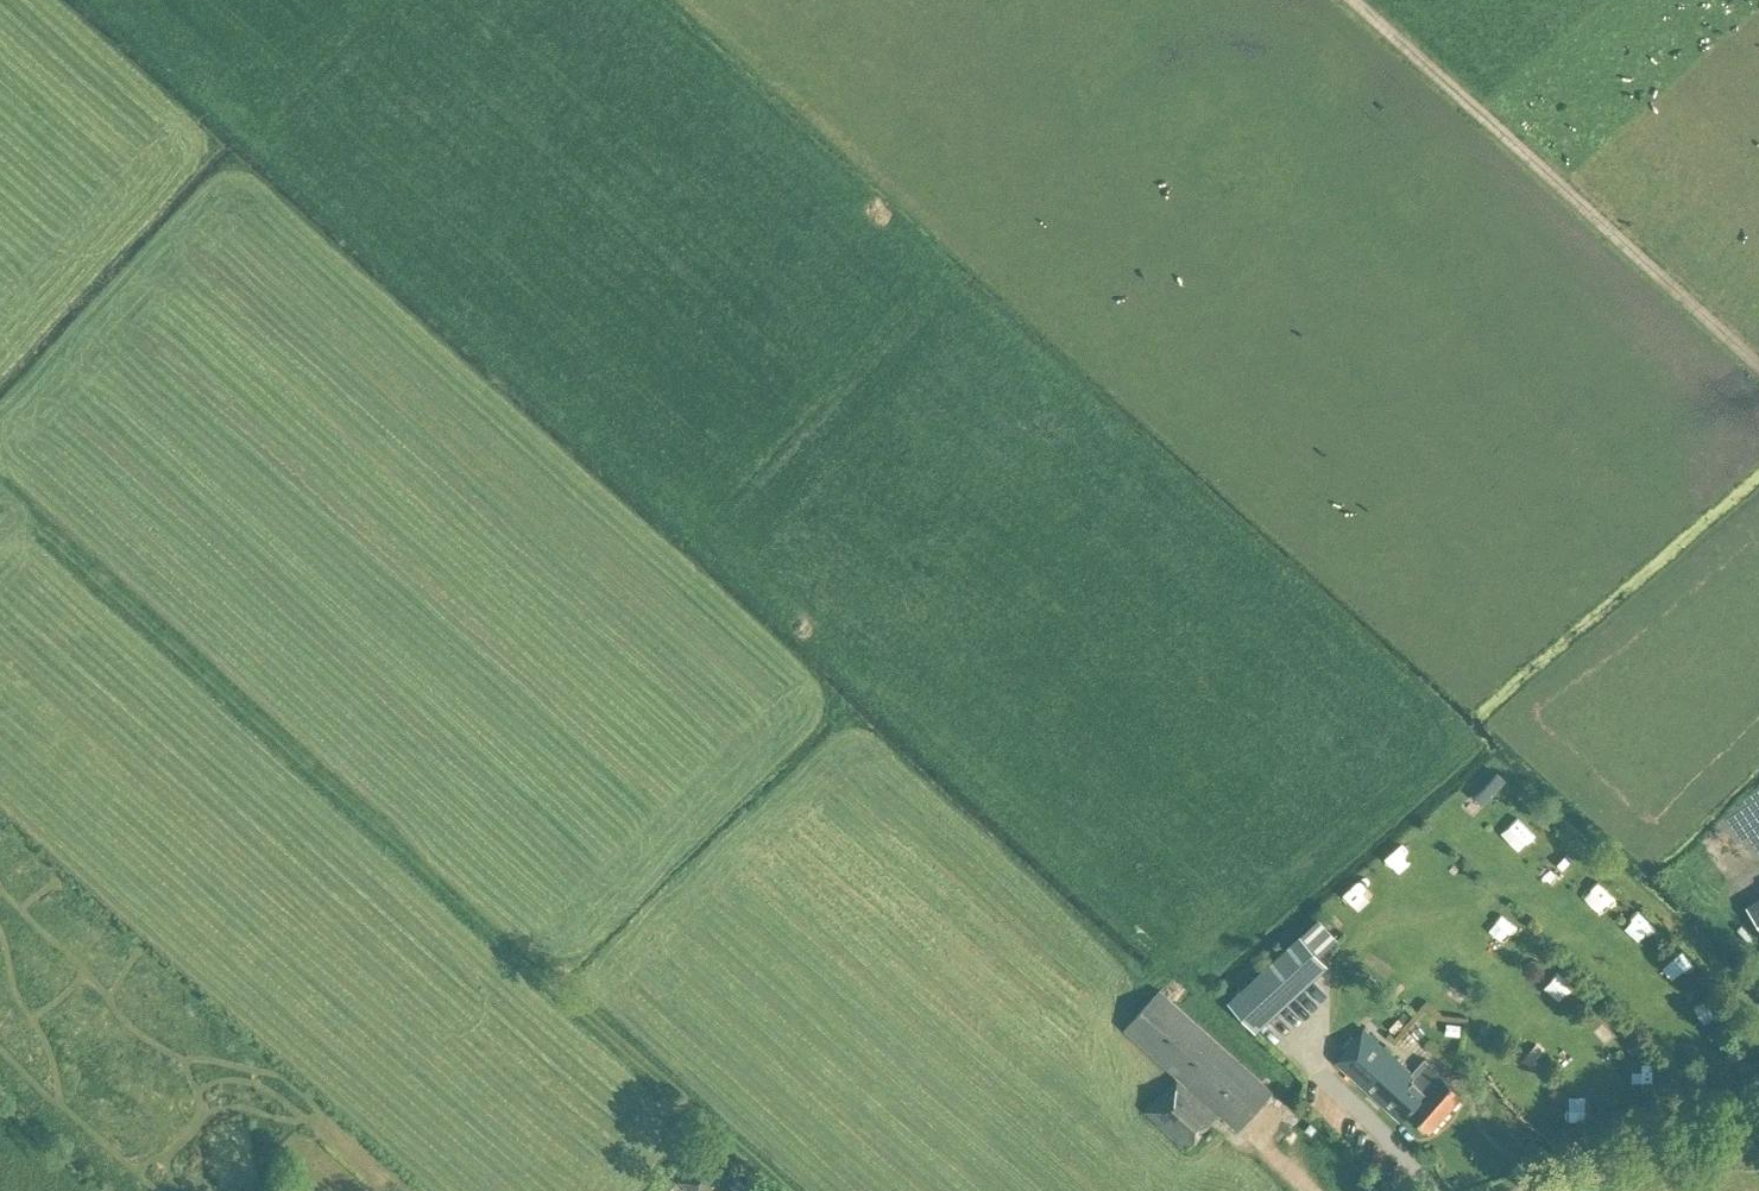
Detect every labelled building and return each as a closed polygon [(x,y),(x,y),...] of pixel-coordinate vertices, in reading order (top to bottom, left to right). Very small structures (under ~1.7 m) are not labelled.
[(1748,908),(1758,926),(1758,901),(1748,908)] [(1299,935),(1228,1004),(1256,1033),(1327,964),(1299,935)] [(1239,1130),(1274,1091),(1162,989),(1127,1028),(1180,1076),(1147,1112),(1188,1149),(1221,1113),(1239,1130)] [(1414,1073),(1364,1029),(1336,1061),(1404,1121),(1411,1113),(1431,1130),(1463,1095),(1425,1061),(1414,1073)] [(727,1167),(706,1148),(677,1180),(689,1190),(705,1190),(727,1167)]
